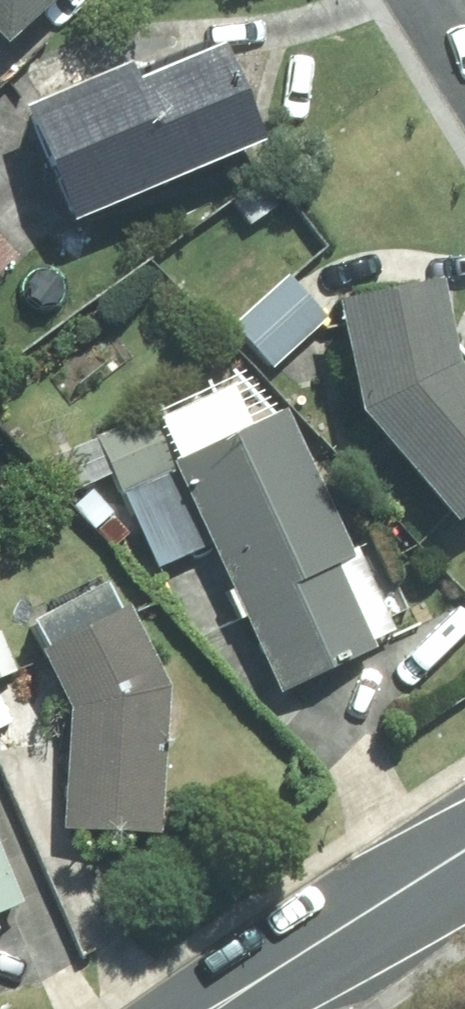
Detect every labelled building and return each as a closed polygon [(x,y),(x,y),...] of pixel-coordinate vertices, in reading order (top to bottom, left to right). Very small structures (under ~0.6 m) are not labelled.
[(46,0),(0,0),(0,44),(46,0)] [(112,73),(4,117),(52,232),(241,154),(200,53),(118,86),(112,73)] [(319,325),(279,280),(223,331),(264,375),(319,325)] [(318,315),(338,422),(437,536),(464,511),(464,400),(463,402),(435,369),(421,296),(318,315)] [(333,549),(274,420),(263,425),(240,376),(92,444),(151,572),(198,551),(268,702),(388,646),(341,545),(333,549)] [(151,692),(114,612),(103,617),(92,595),(14,631),(55,720),(54,837),(154,839),(151,692)] [(15,677),(0,641),(0,683),(15,677)] [(0,873),(0,911),(14,905),(0,873)]
